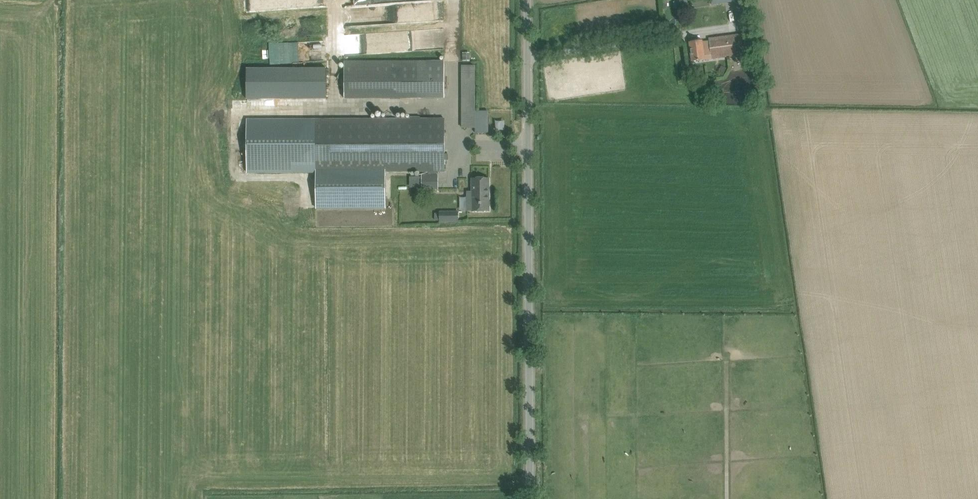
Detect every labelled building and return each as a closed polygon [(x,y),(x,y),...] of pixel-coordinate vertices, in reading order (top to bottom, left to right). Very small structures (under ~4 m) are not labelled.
[(443,24),(443,0),(377,0),(377,4),(345,5),(345,31),(371,30),(371,29),(381,29),(381,30),(408,29),(408,25),(443,24)] [(690,0),(684,0),(673,2),(674,9),(691,6),(690,0)] [(693,9),(710,6),(709,0),(692,0),(693,9)] [(744,54),(743,45),(741,34),(709,38),(709,41),(704,42),(703,40),(689,42),(692,62),(744,54)] [(445,98),(445,61),(344,61),(344,99),(445,98)] [(475,127),(473,64),(459,64),(461,128),(475,127)] [(247,95),(247,99),(277,99),(277,68),(275,68),(247,68),(247,95)] [(317,68),(317,99),(326,99),(326,68),(317,68)] [(475,128),(475,133),(489,133),(489,111),(475,111),(475,128)] [(445,171),(445,119),(420,119),(421,117),(410,117),(410,119),(237,120),(237,172),(316,172),(316,207),(386,206),(386,171),(429,171),(429,173),(439,173),(439,171),(445,171)] [(438,190),(438,174),(422,174),(422,190),(438,190)] [(468,191),(468,211),(473,211),(473,212),(490,211),(489,178),(472,178),(472,191),(468,191)] [(439,213),(435,213),(435,220),(439,220),(439,222),(459,222),(459,211),(439,211),(439,213)]
